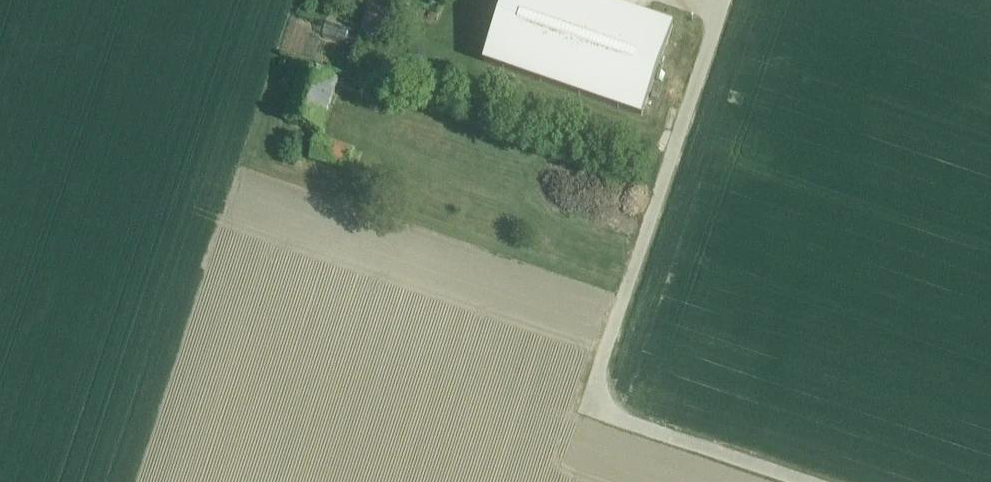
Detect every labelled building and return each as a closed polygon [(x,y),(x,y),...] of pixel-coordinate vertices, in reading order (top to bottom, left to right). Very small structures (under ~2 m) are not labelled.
[(598,0),(505,0),(483,62),(511,72),(642,117),(673,26),(598,0)] [(369,9),(360,33),(377,38),(385,15),(369,9)] [(319,130),(337,79),(303,68),(286,119),(319,130)]
